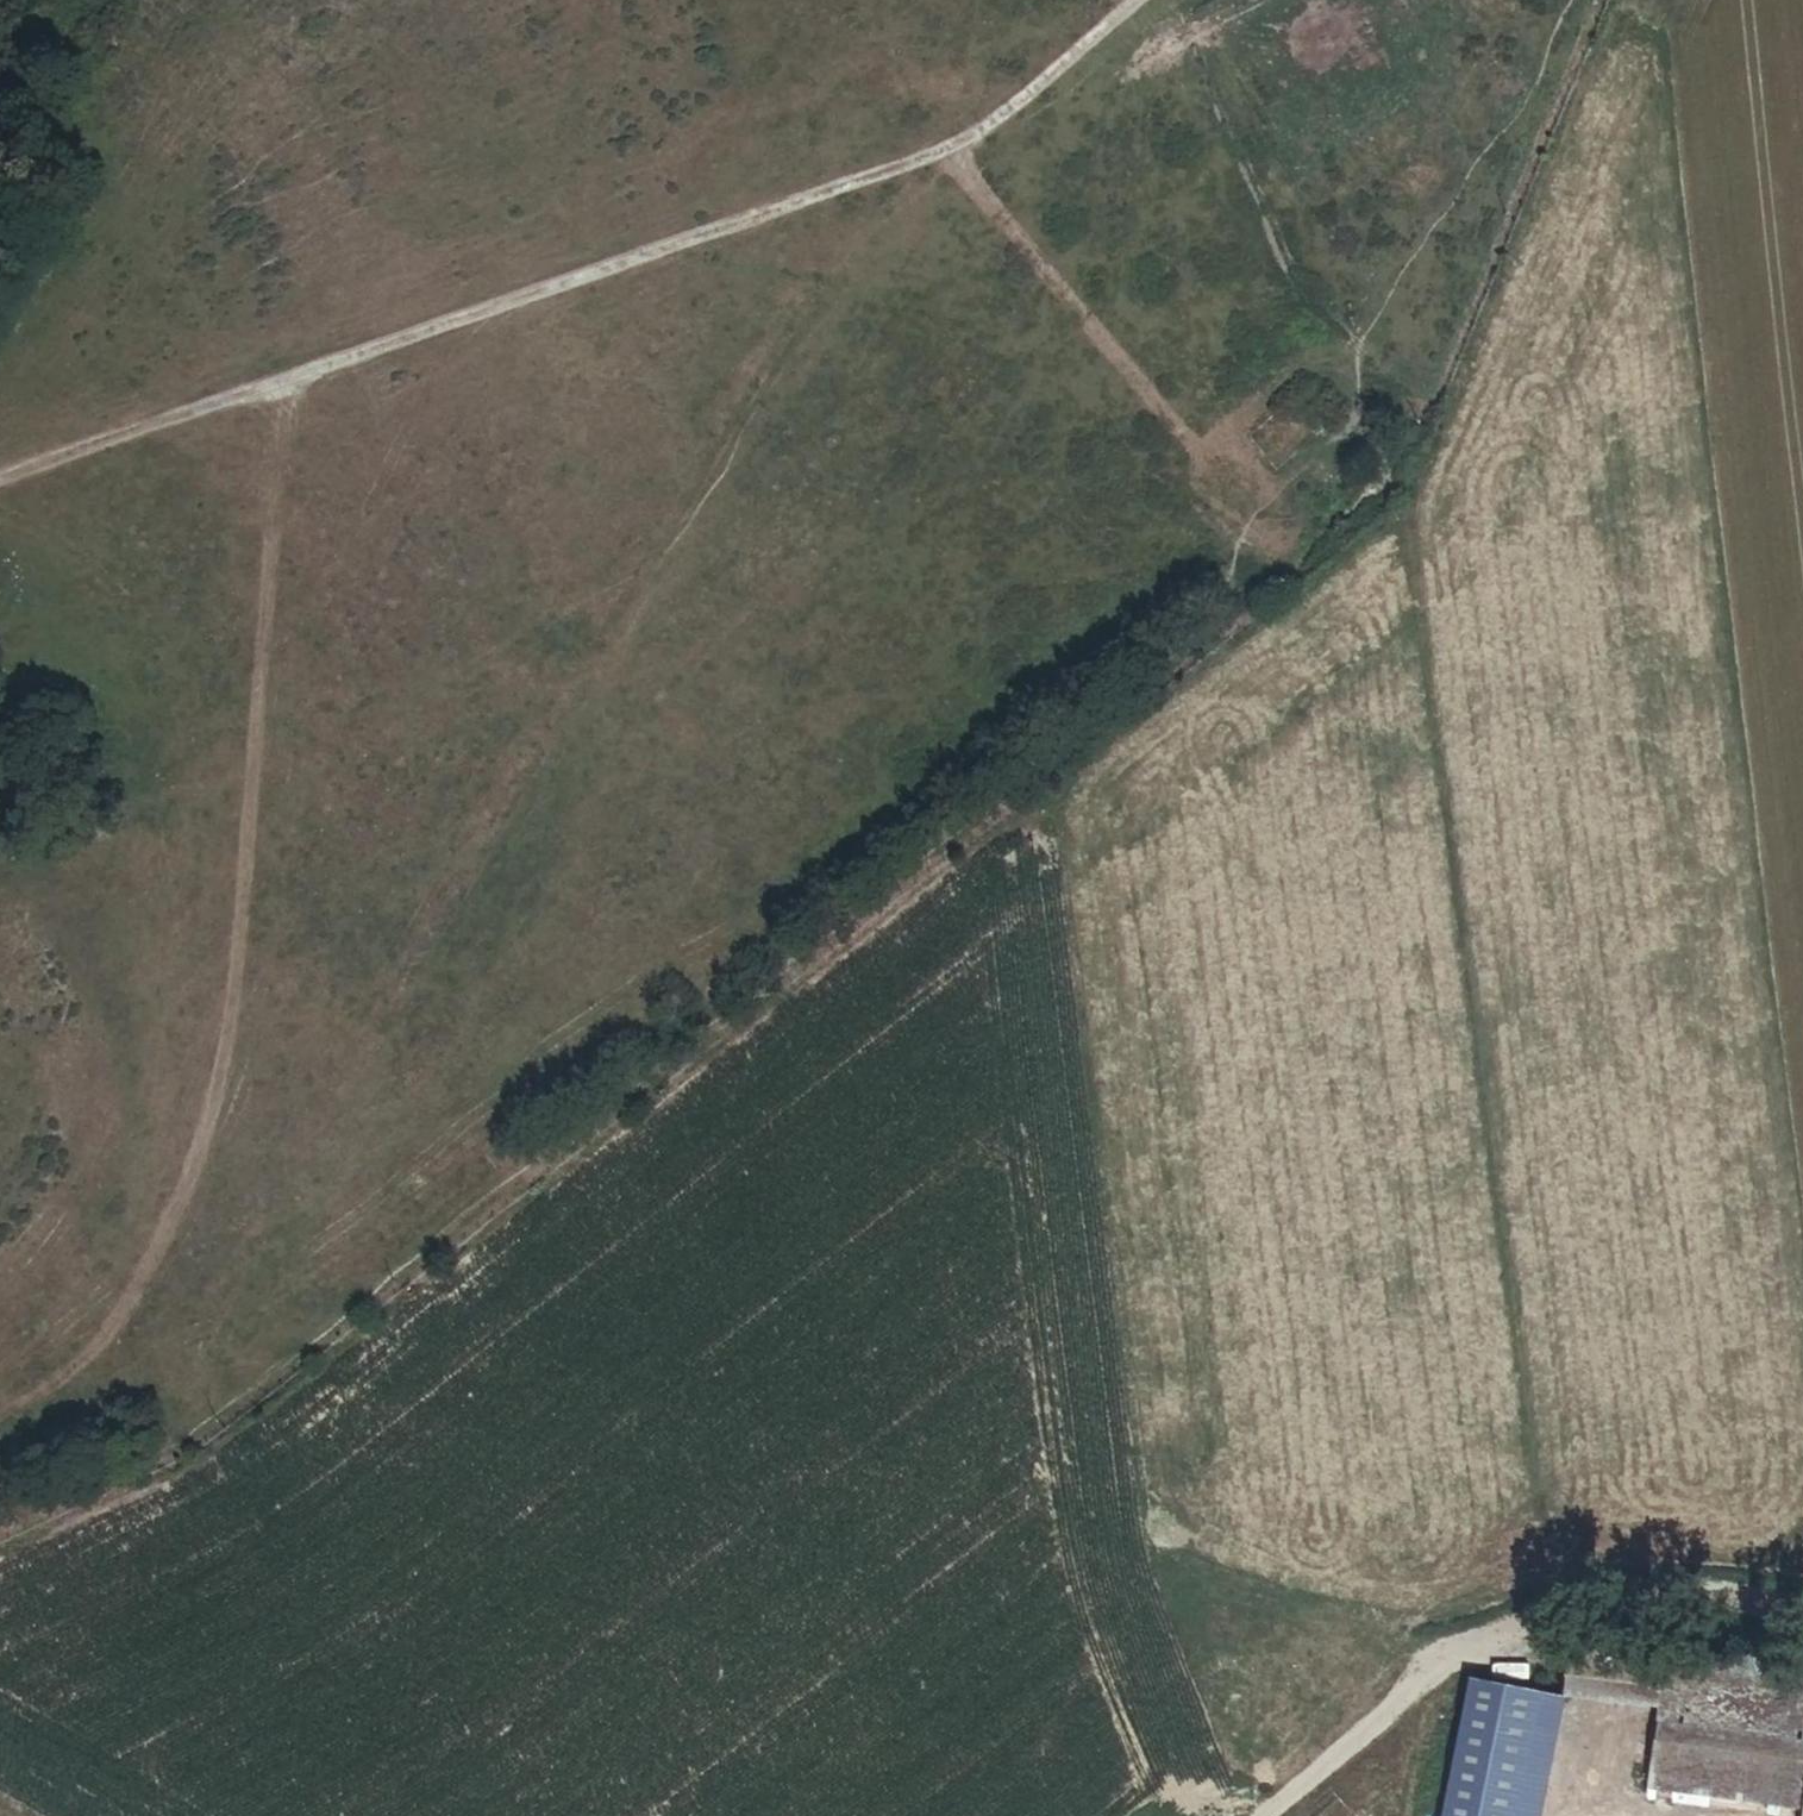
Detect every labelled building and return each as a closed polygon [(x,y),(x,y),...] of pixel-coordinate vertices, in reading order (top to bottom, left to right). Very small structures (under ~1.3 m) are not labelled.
[(1658,1785),(1802,1805),(1802,1734),(1732,1725),(1742,1653),(1581,1631),(1573,1693),(1669,1706),(1658,1785)] [(1742,1653),(1732,1725),(1802,1734),(1802,1661),(1742,1653)]
